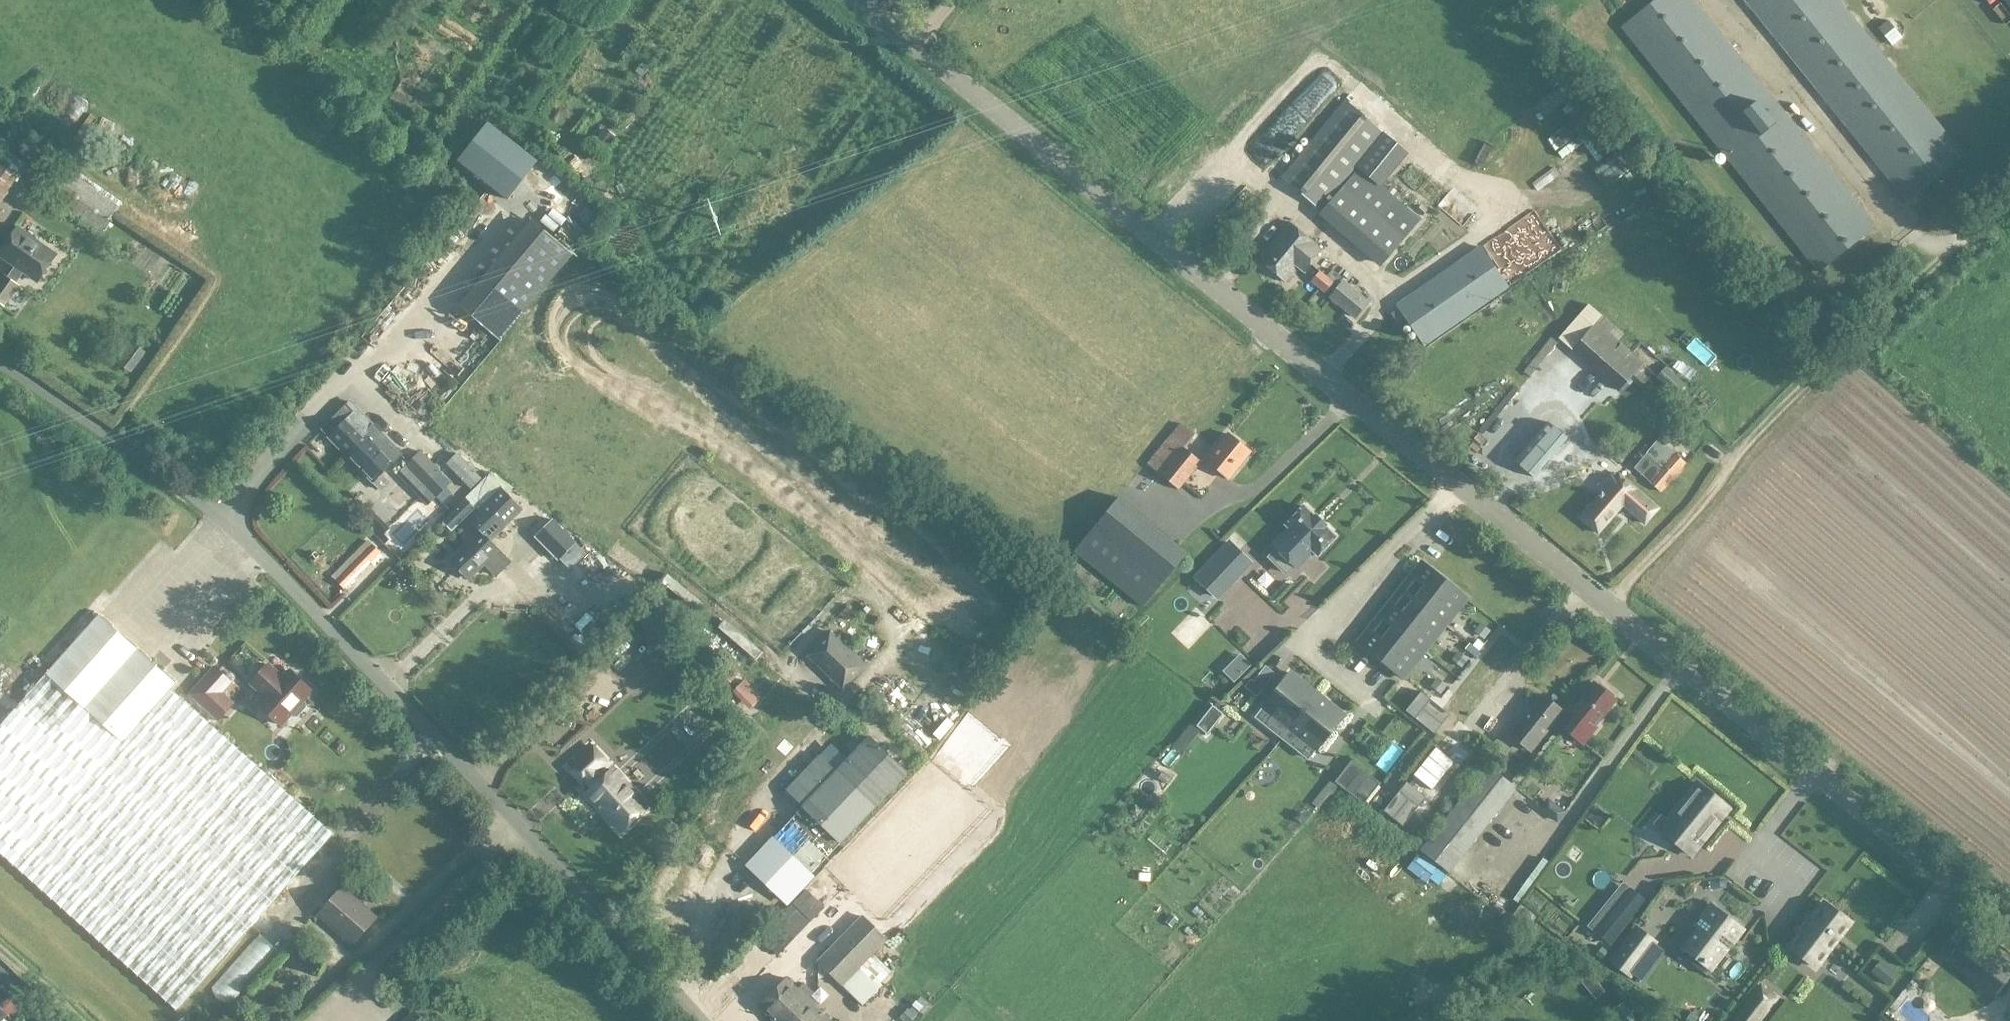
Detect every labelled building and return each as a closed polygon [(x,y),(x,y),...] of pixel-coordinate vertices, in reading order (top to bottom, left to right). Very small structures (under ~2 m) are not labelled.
[(1818,273),(1877,226),(1695,0),(1653,0),(1620,27),(1818,273)] [(1906,202),(1965,155),(1840,0),(1743,0),(1906,202)] [(1345,99),(1281,177),(1321,209),(1385,131),(1345,99)] [(488,123),(458,161),(507,199),(537,161),(488,123)] [(17,159),(8,151),(0,160),(0,178),(17,159)] [(38,191),(100,234),(120,205),(58,162),(38,191)] [(1387,190),(1359,167),(1318,215),(1380,267),(1421,219),(1396,198),(1400,193),(1391,186),(1387,190)] [(10,204),(19,185),(0,177),(0,178),(0,200),(10,204)] [(1216,189),(1200,201),(1206,209),(1222,197),(1216,189)] [(529,217),(457,303),(500,339),(573,253),(529,217)] [(1316,244),(1288,221),(1257,259),(1285,282),(1298,267),(1303,272),(1321,249),(1315,245),(1316,244)] [(15,265),(24,271),(38,281),(56,255),(17,228),(0,252),(0,254),(15,265)] [(1510,287),(1481,245),(1395,305),(1424,347),(1510,287)] [(7,276),(3,273),(0,278),(0,303),(5,307),(19,285),(16,283),(24,271),(15,265),(7,276)] [(1326,275),(1320,270),(1311,280),(1325,292),(1333,281),(1336,282),(1341,275),(1332,268),(1326,275)] [(1342,281),(1330,296),(1355,317),(1368,302),(1342,281)] [(1572,347),(1618,389),(1643,362),(1597,320),(1572,347)] [(131,372),(146,351),(131,340),(116,361),(131,372)] [(1666,366),(1657,377),(1677,395),(1687,384),(1666,366)] [(391,483),(383,475),(403,455),(351,403),(325,429),(333,436),(330,439),(383,491),(391,483)] [(1533,478),(1567,438),(1547,421),(1513,460),(1533,478)] [(1180,422),(1147,462),(1178,488),(1201,460),(1184,446),(1194,434),(1180,422)] [(421,432),(442,455),(452,446),(430,423),(421,432)] [(1216,442),(1203,458),(1229,478),(1250,451),(1227,433),(1219,444),(1216,442)] [(1661,466),(1648,480),(1661,491),(1685,463),(1658,439),(1646,453),(1661,466)] [(419,497),(426,505),(450,482),(418,451),(403,465),(427,489),(419,497)] [(458,454),(447,465),(472,490),(482,480),(458,454)] [(1618,473),(1614,478),(1610,475),(1596,491),(1600,494),(1580,516),(1598,533),(1623,504),(1644,523),(1657,508),(1618,473)] [(521,510),(500,488),(469,518),(482,531),(451,561),(468,578),(483,564),(495,576),(510,562),(489,541),(521,510)] [(1073,550),(1143,606),(1187,552),(1118,495),(1073,550)] [(473,508),(465,500),(442,522),(451,531),(473,508)] [(1335,536),(1324,526),(1325,525),(1315,515),(1314,517),(1303,506),(1285,525),(1290,529),(1274,546),(1277,549),(1269,557),(1285,573),(1293,565),(1296,568),(1313,551),(1317,555),(1335,536)] [(371,510),(362,520),(379,537),(388,528),(371,510)] [(576,544),(553,520),(535,537),(558,561),(576,544)] [(344,588),(380,552),(368,541),(333,576),(344,588)] [(1214,594),(1247,559),(1230,543),(1197,577),(1214,594)] [(1410,596),(1403,590),(1403,591),(1409,596),(1440,621),(1453,632),(1454,631),(1441,620),(1448,611),(1452,614),(1466,597),(1424,564),(1414,577),(1421,582),(1410,596)] [(1388,623),(1418,648),(1432,658),(1433,657),(1424,650),(1437,634),(1432,630),(1440,621),(1409,596),(1398,610),(1392,605),(1381,618),(1388,623)] [(854,613),(847,606),(840,613),(847,620),(854,613)] [(333,834),(171,689),(176,683),(98,615),(0,725),(0,845),(177,1009),(333,834)] [(1411,657),(1418,648),(1388,623),(1377,637),(1371,632),(1360,644),(1402,677),(1415,660),(1411,657)] [(807,656),(842,689),(864,665),(829,632),(807,656)] [(1501,709),(1525,728),(1564,678),(1540,659),(1529,672),(1520,666),(1525,660),(1507,647),(1486,674),(1505,688),(1507,686),(1515,692),(1501,709)] [(713,672),(741,703),(756,689),(728,658),(713,672)] [(216,687),(226,676),(209,661),(185,688),(214,714),(228,697),(216,687)] [(293,716),(297,716),(305,707),(305,703),(303,701),(312,691),(290,671),(283,678),(268,664),(251,684),(266,697),(259,705),(281,725),(291,714),(293,716)] [(1262,707),(1271,714),(1264,724),(1282,738),(1289,728),(1316,694),(1289,672),(1262,707)] [(1593,683),(1566,716),(1558,726),(1583,746),(1598,727),(1594,724),(1614,700),(1593,683)] [(878,684),(869,689),(880,707),(889,701),(878,684)] [(925,689),(916,696),(931,715),(940,707),(925,689)] [(1289,728),(1316,749),(1343,715),(1316,694),(1289,728)] [(1420,695),(1405,714),(1433,735),(1447,717),(1420,695)] [(1213,705),(1196,724),(1206,733),(1223,713),(1213,705)] [(869,737),(837,771),(819,755),(786,790),(803,806),(747,865),(785,901),(906,773),(869,737)] [(1436,748),(1415,774),(1432,787),(1453,761),(1436,748)] [(586,779),(593,787),(594,788),(613,770),(594,749),(572,770),(583,781),(586,779)] [(1351,762),(1336,781),(1363,802),(1378,783),(1351,762)] [(1488,765),(1420,850),(1449,873),(1517,788),(1488,765)] [(594,788),(593,787),(586,794),(600,809),(602,807),(622,829),(647,806),(613,770),(594,788)] [(1721,817),(1713,811),(1721,802),(1697,783),(1667,820),(1674,826),(1667,835),(1690,855),(1721,817)] [(1407,787),(1385,816),(1403,830),(1425,800),(1407,787)] [(338,842),(347,870),(370,862),(361,834),(338,842)] [(1425,882),(1429,877),(1438,884),(1445,874),(1436,867),(1437,866),(1419,852),(1406,868),(1425,882)] [(353,943),(376,918),(342,888),(319,913),(353,943)] [(1610,943),(1628,921),(1605,903),(1587,925),(1610,943)] [(1849,922),(1824,903),(1812,918),(1808,916),(1798,929),(1802,931),(1790,947),(1815,967),(1828,950),(1830,951),(1838,940),(1836,939),(1849,922)] [(1726,935),(1734,923),(1710,905),(1695,925),(1699,928),(1679,954),(1706,975),(1733,940),(1726,935)] [(862,916),(817,962),(841,985),(886,939),(862,916)] [(1654,944),(1635,930),(1613,958),(1632,973),(1654,944)] [(1964,930),(1942,958),(1993,997),(2009,975),(2009,964),(1964,930)] [(1880,961),(1871,971),(1889,986),(1897,976),(1880,961)] [(774,1020),(828,1020),(785,978),(759,1006),(774,1020)] [(5,1014),(1,1009),(13,997),(0,985),(0,1019),(5,1014)] [(1733,1020),(1758,1020),(1764,1013),(1776,997),(1761,985),(1748,1001),(1733,1020)] [(1617,1020),(1640,1020),(1624,1000),(1609,1011),(1617,1020)] [(916,1015),(909,1008),(908,1007),(899,1017),(904,1020),(911,1020),(917,1015),(916,1015)] [(400,1020),(424,1020),(413,1009),(400,1020)]
